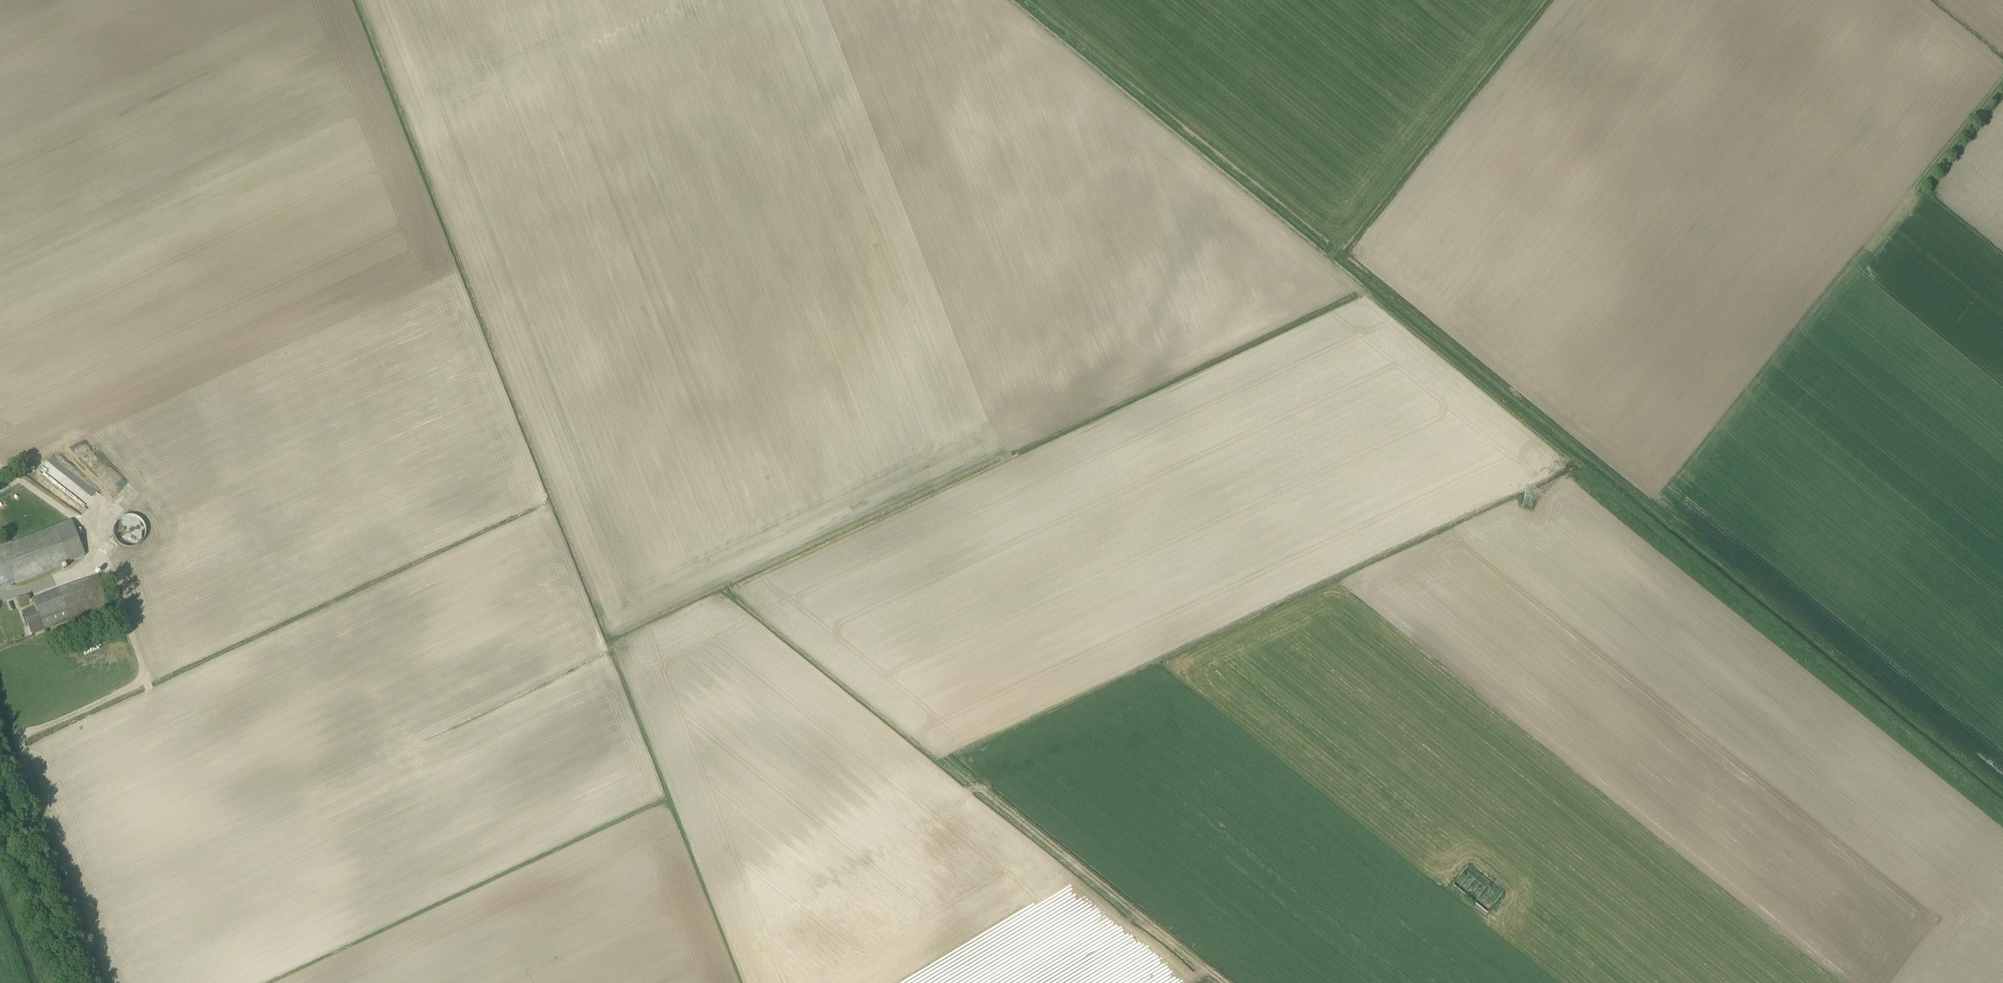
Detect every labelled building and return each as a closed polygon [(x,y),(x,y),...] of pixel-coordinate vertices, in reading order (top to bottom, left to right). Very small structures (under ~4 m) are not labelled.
[(145,537),(146,531),(145,525),(141,520),(136,516),(130,515),(124,516),(119,520),(115,525),(114,531),(115,537),(119,542),(124,545),(130,547),(136,545),(141,542),(145,537)] [(0,548),(0,583),(1,587),(85,555),(71,520),(0,548)] [(23,612),(32,635),(109,606),(97,577),(58,592),(58,591),(33,601),(35,607),(23,612)]
